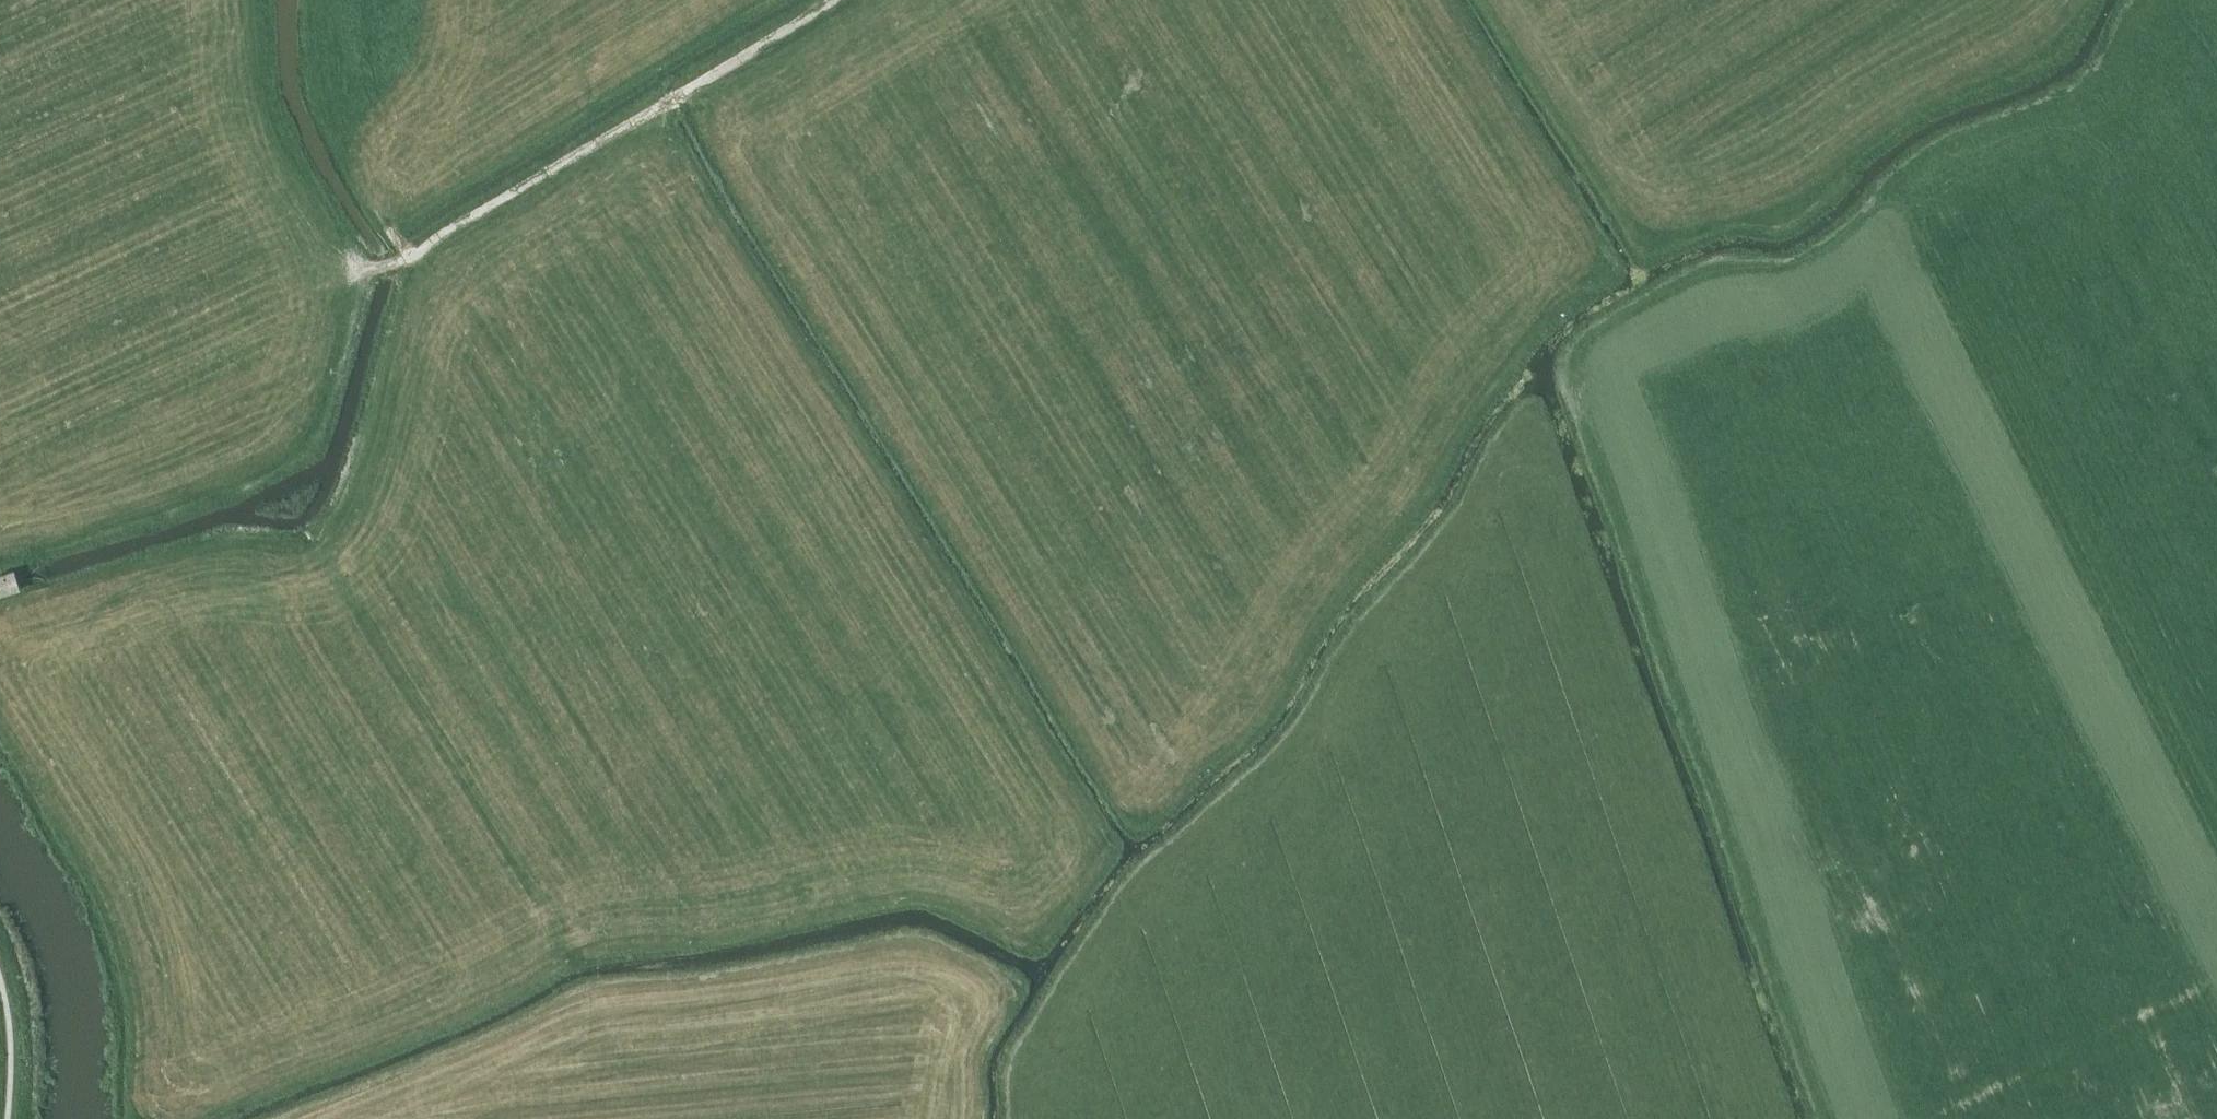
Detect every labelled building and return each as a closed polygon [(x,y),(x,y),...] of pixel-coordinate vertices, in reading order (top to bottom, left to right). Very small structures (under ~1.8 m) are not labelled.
[(22,584),(16,562),(0,567),(0,584),(2,590),(22,584)]
